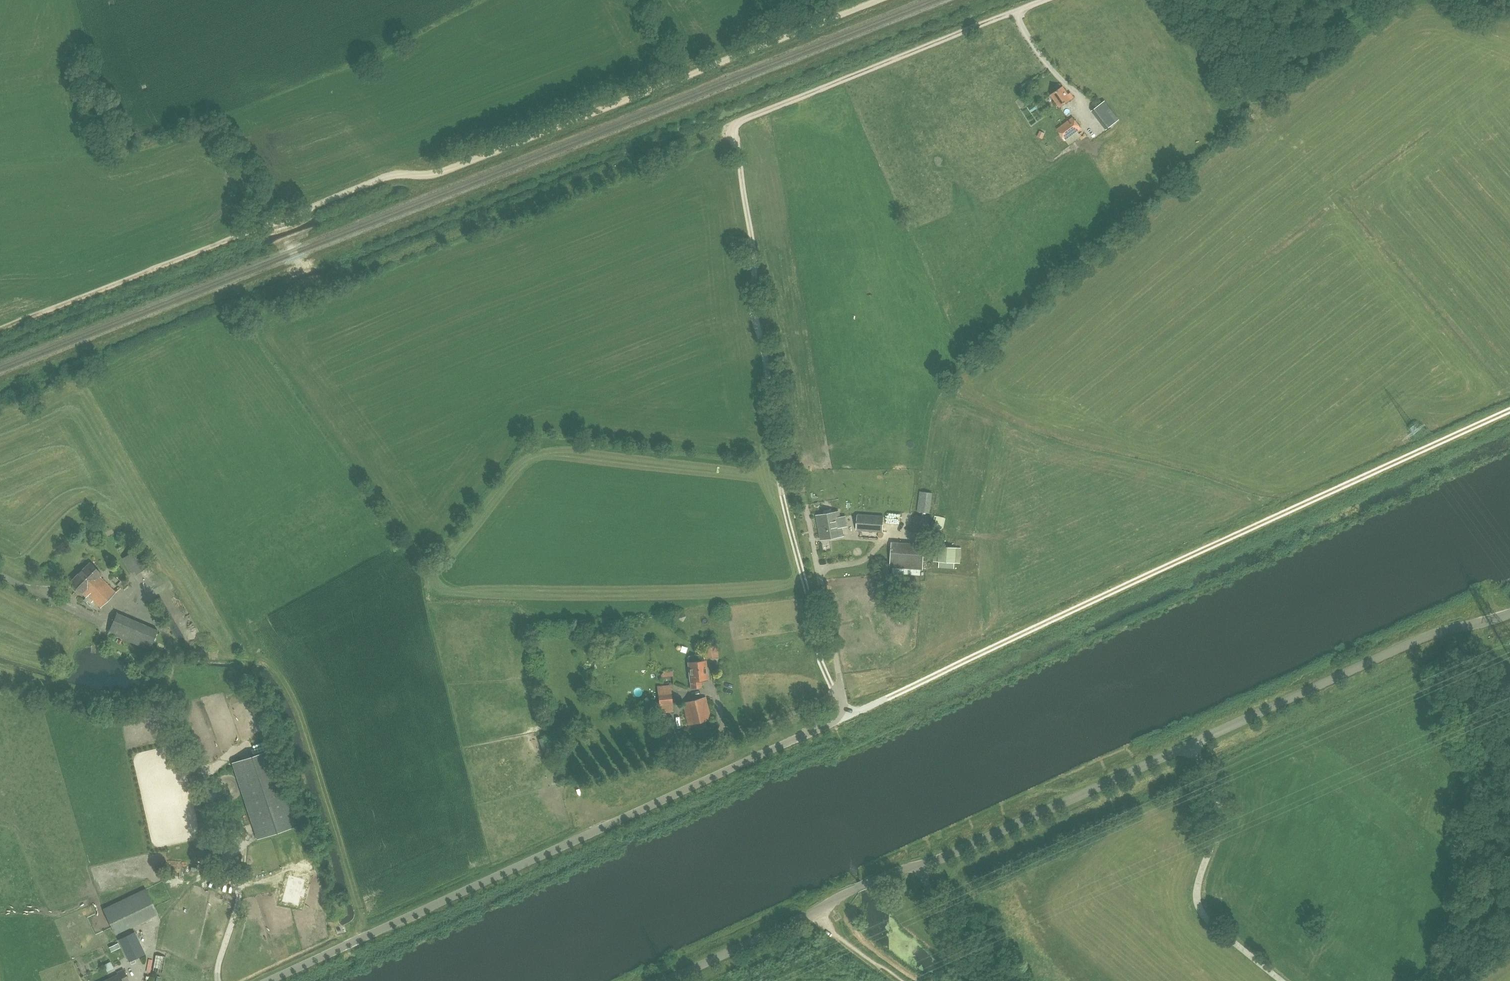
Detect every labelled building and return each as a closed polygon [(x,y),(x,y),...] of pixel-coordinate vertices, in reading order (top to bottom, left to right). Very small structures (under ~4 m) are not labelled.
[(1060,107),(1073,97),(1070,92),(1068,94),(1062,86),(1051,94),(1060,107)] [(1119,120),(1105,101),(1091,112),(1106,131),(1119,120)] [(1057,128),(1066,140),(1069,144),(1079,138),(1075,133),(1082,128),(1072,116),(1057,128)] [(930,513),(933,492),(919,491),(917,511),(930,513)] [(822,539),(843,535),(839,511),(817,515),(822,539)] [(857,529),(874,530),(883,531),(884,516),(881,515),(858,513),(857,529)] [(928,526),(928,515),(914,514),(913,524),(928,526)] [(922,568),(924,544),(892,542),(891,566),(922,568)] [(961,547),(935,545),(934,560),(960,562),(961,547)] [(70,581),(73,584),(71,586),(75,589),(77,588),(86,597),(88,595),(100,607),(115,592),(99,576),(101,573),(90,562),(70,581)] [(150,650),(158,630),(117,612),(108,632),(150,650)] [(708,658),(707,658),(718,656),(718,645),(706,646),(707,658),(708,658)] [(700,679),(707,679),(705,660),(688,662),(690,681),(691,688),(701,687),(700,679)] [(659,713),(673,711),(671,684),(657,686),(659,713)] [(682,702),(688,725),(711,719),(706,696),(682,702)] [(257,839),(294,825),(269,750),(231,763),(257,839)] [(305,879),(288,874),(281,901),(297,905),(300,896),(303,897),(305,889),(302,888),(305,879)] [(115,934),(158,913),(145,888),(102,908),(110,923),(115,934)] [(129,962),(146,954),(135,931),(118,939),(129,962)] [(164,972),(166,956),(155,954),(152,970),(164,972)] [(117,972),(118,973),(102,980),(129,980),(124,968),(117,971),(118,972),(117,972)]
